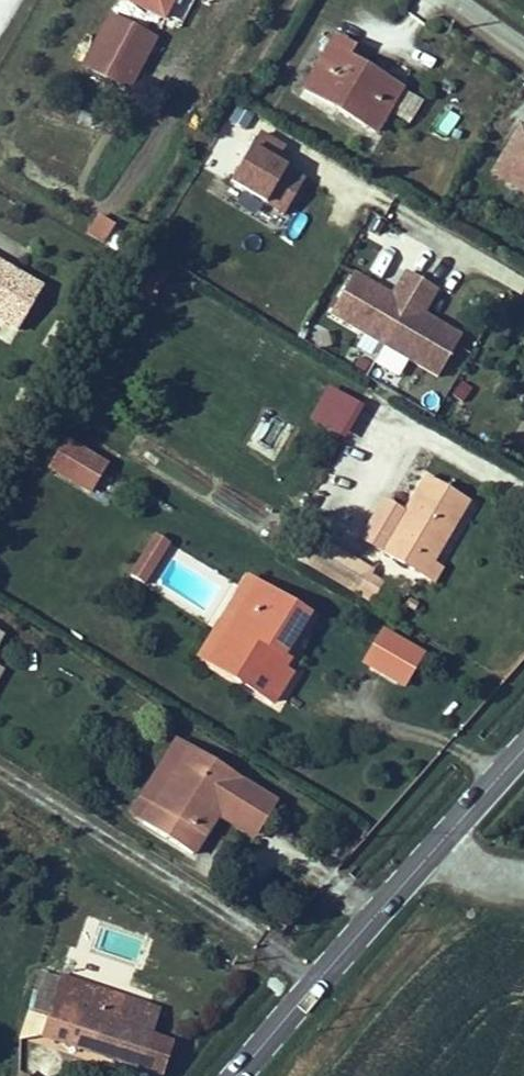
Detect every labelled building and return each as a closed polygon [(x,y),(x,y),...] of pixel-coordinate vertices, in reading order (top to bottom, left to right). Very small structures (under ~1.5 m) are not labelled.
[(104,70),(132,23),(92,0),(89,0),(62,45),(104,70)] [(312,35),(282,85),(351,128),(376,86),(322,51),(327,44),(312,35)] [(487,182),(523,197),(523,131),(511,126),(487,182)] [(276,162),(284,145),(256,131),(222,197),(255,214),(259,206),(283,218),(304,176),(276,162)] [(106,243),(113,221),(92,215),(85,236),(106,243)] [(34,284),(0,263),(0,315),(7,319),(41,338),(62,300),(34,284)] [(374,297),(335,275),(312,315),(367,345),(404,279),(388,270),(374,297)] [(367,345),(421,376),(443,335),(404,314),(419,287),(404,279),(367,345)] [(325,385),(307,421),(344,440),(362,405),(325,385)] [(276,453),(284,419),(265,414),(257,448),(276,453)] [(81,464),(41,443),(26,470),(67,491),(81,464)] [(366,546),(395,562),(404,546),(417,552),(450,492),(408,472),(366,546)] [(307,522),(289,553),(312,566),(341,581),(359,550),(307,522)] [(147,586),(166,540),(146,532),(126,577),(147,586)] [(404,546),(395,562),(419,575),(427,558),(417,552),(404,546)] [(232,568),(193,633),(219,648),(212,661),(254,686),(271,657),(263,653),(252,647),(282,596),(232,568)] [(282,596),(252,647),(263,653),(292,602),(282,596)] [(411,637),(370,615),(353,647),(393,668),(411,637)] [(193,633),(186,645),(212,661),(219,648),(193,633)] [(202,798),(192,794),(215,756),(173,733),(129,811),(180,839),(202,798)] [(215,756),(192,794),(202,798),(210,788),(224,760),(215,756)] [(224,760),(210,788),(246,809),(261,782),(224,760)] [(210,788),(202,798),(239,819),(246,809),(210,788)] [(12,994),(3,1020),(19,1021),(142,1062),(154,1027),(127,1017),(134,993),(44,961),(30,1001),(12,994)] [(0,1063),(0,1074),(3,1075),(14,1075),(18,1070),(3,1059),(0,1063)]
